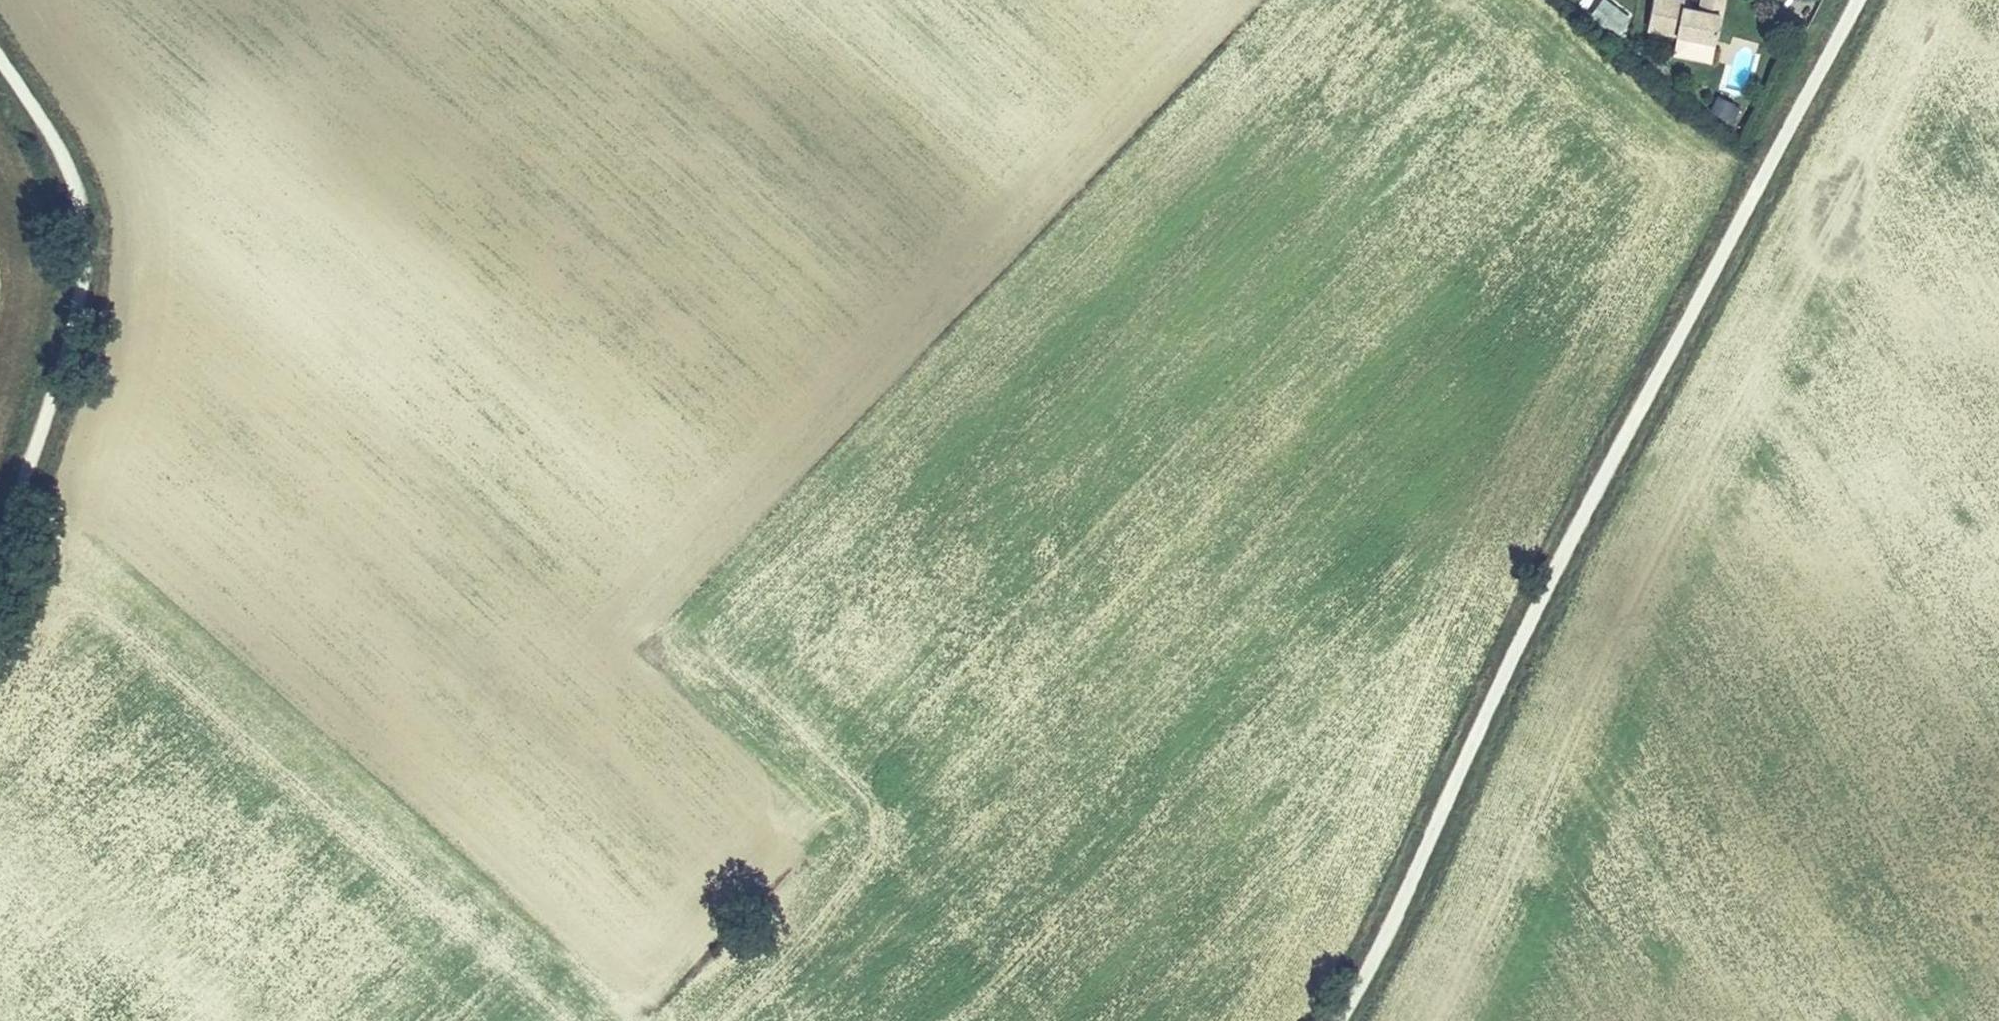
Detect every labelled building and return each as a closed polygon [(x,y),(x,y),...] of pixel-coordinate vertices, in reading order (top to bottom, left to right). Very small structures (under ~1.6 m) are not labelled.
[(1589,9),(1613,31),(1627,17),(1609,0),(1598,0),(1589,9)] [(1662,38),(1727,50),(1735,8),(1713,4),(1710,19),(1694,16),(1687,14),(1689,0),(1669,0),(1662,38)] [(1691,0),(1689,0),(1687,14),(1694,16),(1696,1),(1691,0)] [(1713,4),(1735,8),(1737,0),(1713,0),(1713,4)]
